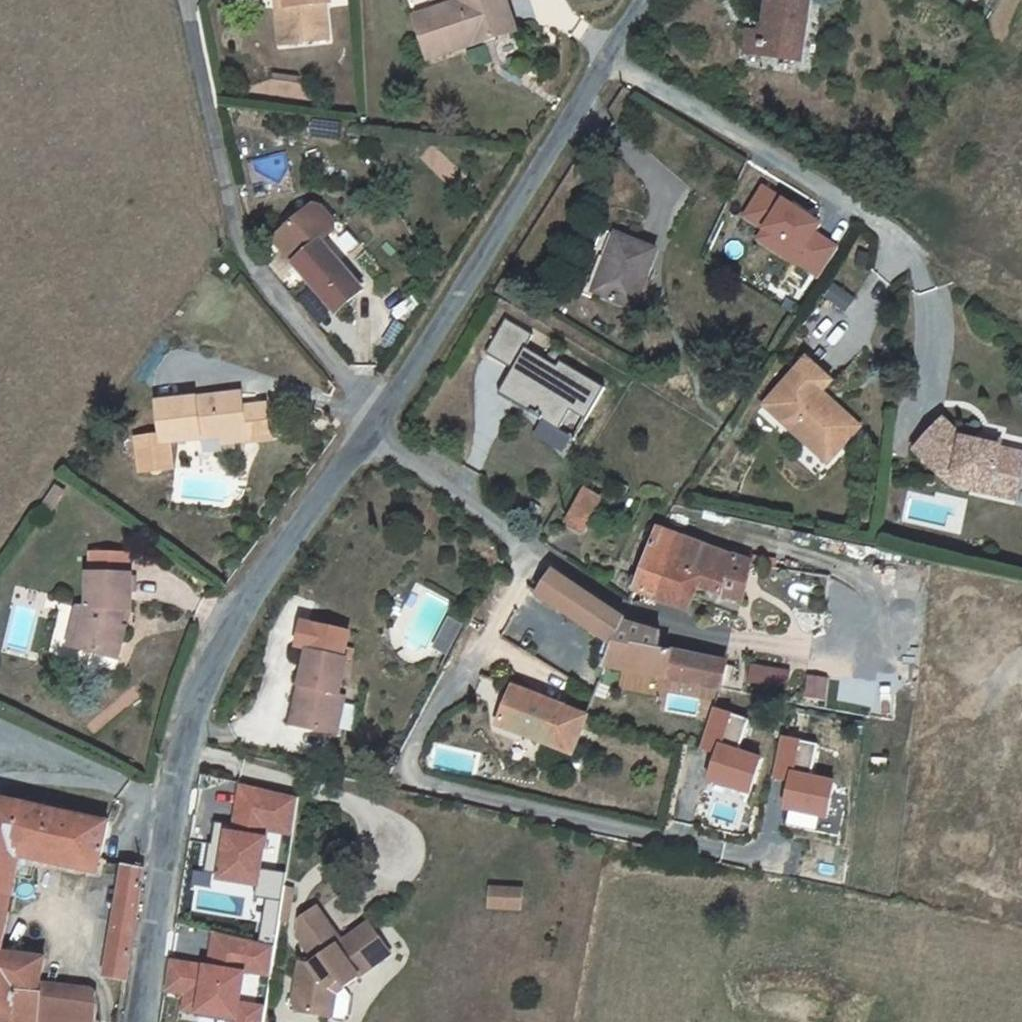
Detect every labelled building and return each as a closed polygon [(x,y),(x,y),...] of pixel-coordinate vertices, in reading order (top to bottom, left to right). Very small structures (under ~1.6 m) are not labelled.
[(287,6),(277,7),(281,44),(328,39),(324,3),(330,3),(330,0),(286,0),(287,6)] [(459,0),(409,0),(415,17),(459,3),(459,0)] [(507,0),(459,0),(459,3),(415,17),(428,61),(486,42),(485,38),(491,36),(492,40),(517,31),(507,0)] [(764,25),(770,26),(768,36),(762,35),(760,56),(799,62),(809,0),(767,0),(764,25)] [(762,35),(747,32),(744,53),(760,56),(762,35)] [(268,98),(306,99),(306,82),(268,81),(268,98)] [(740,218),(759,227),(751,244),(822,278),(846,228),(756,186),(740,218)] [(323,208),(315,206),(276,239),(318,289),(322,293),(337,311),(361,291),(321,244),(335,232),(335,224),(323,208)] [(634,308),(657,251),(617,235),(594,291),(634,308)] [(231,267),(223,261),(217,269),(225,275),(231,267)] [(844,311),(854,299),(835,284),(825,296),(844,311)] [(512,365),(497,396),(578,435),(604,383),(526,345),(533,331),(504,317),(487,353),(512,365)] [(831,381),(805,358),(764,406),(827,460),(848,436),(836,426),(843,417),(818,397),(821,392),(831,381)] [(859,424),(821,392),(818,397),(843,417),(836,426),(848,436),(859,424)] [(241,394),(197,399),(159,403),(162,437),(151,438),(153,452),(138,453),(141,471),(173,468),(170,443),(201,440),(200,434),(209,433),(210,438),(223,437),(246,434),(241,394)] [(1021,475),(1021,470),(1021,455),(998,449),(999,447),(979,442),(962,439),(942,420),(915,450),(951,484),(970,488),(972,480),(1007,488),(1010,473),(1021,475)] [(246,434),(223,437),(224,445),(246,442),(246,434)] [(151,438),(136,439),(138,453),(153,452),(151,438)] [(979,442),(999,447),(1000,442),(980,438),(979,442)] [(610,483),(590,470),(580,487),(584,489),(601,499),(610,483)] [(1015,499),(1021,475),(1010,473),(1007,488),(972,480),(970,488),(1015,499)] [(63,492),(58,489),(46,506),(51,509),(63,492)] [(601,499),(584,489),(565,521),(580,532),(601,499)] [(681,538),(658,529),(639,579),(636,585),(634,590),(658,599),(660,591),(681,538)] [(731,557),(681,538),(660,591),(688,602),(691,603),(692,599),(697,586),(721,595),(724,596),(741,600),(751,563),(731,557)] [(660,643),(661,633),(623,623),(625,620),(552,571),(536,594),(606,641),(612,645),(607,657),(603,666),(638,673),(667,678),(671,651),(667,651),(667,648),(667,645),(666,644),(664,644),(660,643)] [(127,627),(121,626),(126,609),(132,609),(132,575),(89,574),(88,608),(79,643),(95,647),(93,653),(118,660),(127,627)] [(636,585),(639,579),(633,577),(630,583),(636,585)] [(716,608),(721,595),(697,586),(692,599),(716,608)] [(686,610),(688,602),(660,591),(658,599),(686,610)] [(79,643),(88,608),(79,608),(69,646),(93,653),(95,647),(79,643)] [(447,615),(431,647),(447,655),(463,622),(447,615)] [(612,645),(606,641),(600,654),(607,657),(612,645)] [(290,724),(331,733),(339,695),(347,660),(308,651),(290,724)] [(726,663),(671,651),(667,678),(721,689),(726,663)] [(457,664),(460,658),(453,655),(450,661),(457,664)] [(747,683),(789,685),(790,667),(748,664),(747,683)] [(496,723),(570,753),(586,716),(565,708),(565,710),(531,697),(532,694),(511,686),(496,723)] [(345,697),(339,695),(331,733),(337,735),(345,697)] [(739,745),(748,715),(712,704),(699,748),(713,752),(705,780),(750,793),(762,752),(739,745)] [(836,776),(813,771),(819,740),(781,733),(772,778),(785,780),(780,807),(828,817),(836,776)] [(225,805),(237,807),(241,784),(210,777),(202,819),(222,823),(225,805)] [(41,994),(37,994),(40,984),(45,959),(2,953),(9,912),(17,877),(21,857),(13,855),(15,845),(32,849),(31,859),(49,863),(51,853),(61,855),(59,865),(80,869),(82,859),(100,863),(109,823),(23,804),(0,799),(0,1021),(38,1021),(41,994)] [(689,844),(676,842),(675,851),(687,854),(689,844)] [(31,859),(32,849),(15,845),(13,855),(21,857),(31,859)] [(59,865),(61,855),(51,853),(49,863),(59,865)] [(28,874),(31,859),(21,857),(17,877),(21,878),(22,873),(28,874)] [(126,980),(145,870),(125,866),(105,976),(126,980)] [(486,907),(522,909),(523,885),(488,884),(486,907)] [(290,922),(294,891),(285,889),(280,922),(290,922)] [(293,1003),(299,1011),(324,1016),(329,990),(340,982),(345,988),(391,954),(369,923),(342,942),(317,908),(300,920),(297,935),(306,947),(316,961),(311,964),(303,963),(300,962),(293,1003)] [(306,947),(303,963),(311,964),(316,961),(306,947)] [(336,994),(345,988),(340,982),(329,990),(324,1016),(332,1017),(336,994)] [(80,1020),(83,1020),(84,999),(97,1000),(97,997),(96,994),(93,991),(86,990),(40,984),(37,994),(41,994),(38,1021),(80,1021),(80,1020)] [(98,1020),(98,1002),(97,1000),(84,999),(83,1020),(80,1020),(80,1021),(98,1021),(98,1020)]
